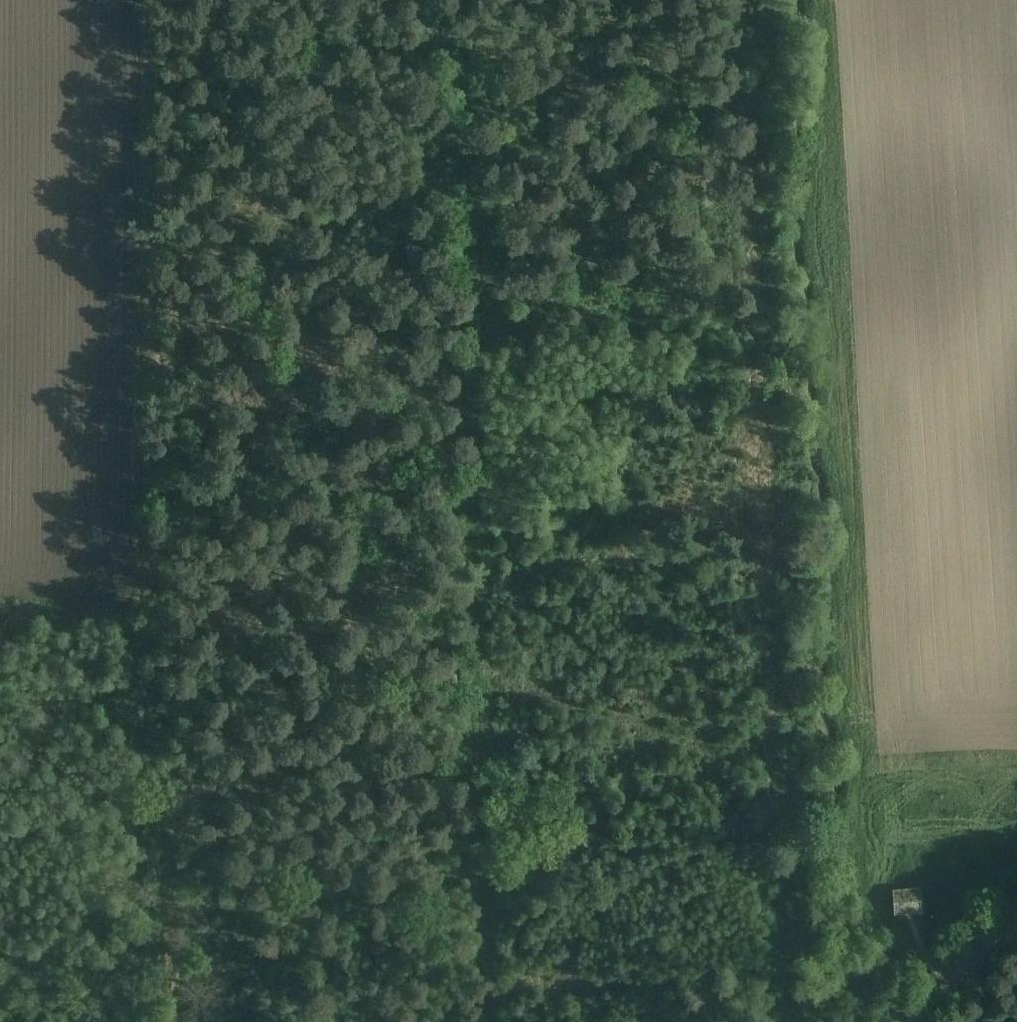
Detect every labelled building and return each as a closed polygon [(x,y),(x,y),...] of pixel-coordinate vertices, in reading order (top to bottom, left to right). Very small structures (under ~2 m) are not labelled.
[(893,886),(894,914),(924,912),(922,884),(893,886)]
